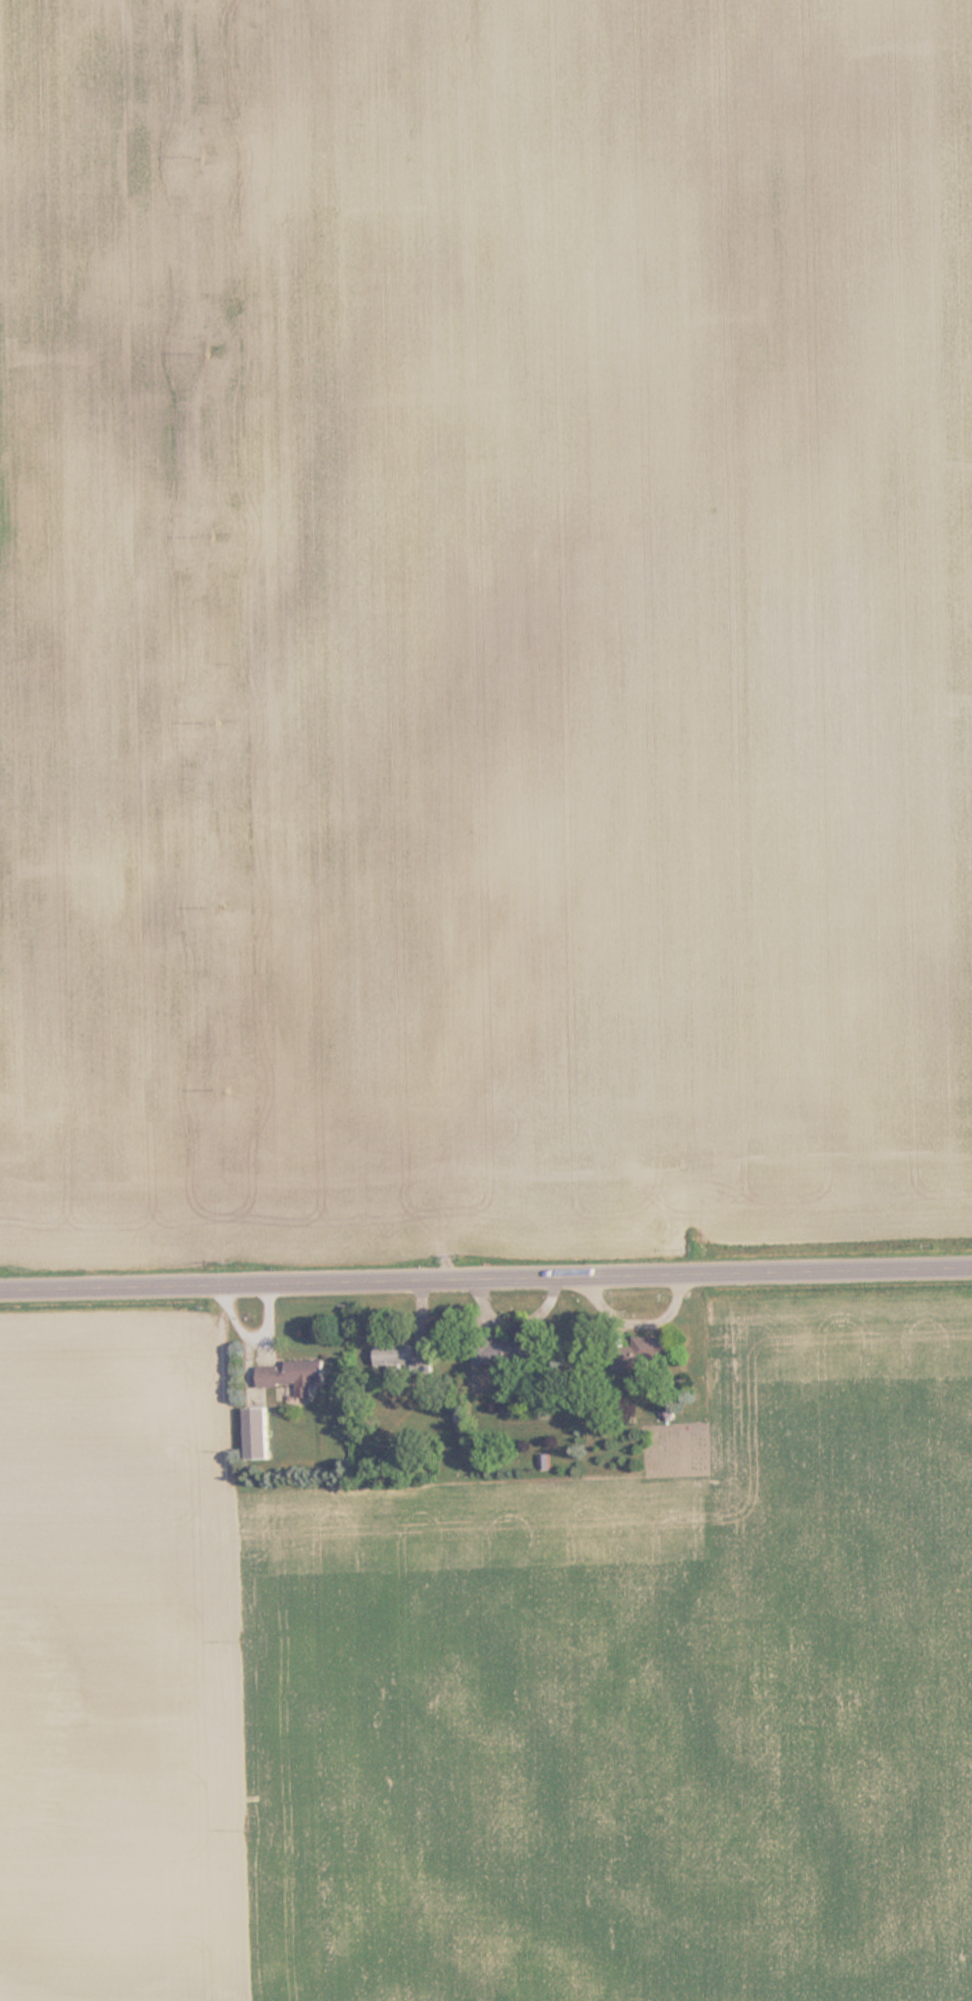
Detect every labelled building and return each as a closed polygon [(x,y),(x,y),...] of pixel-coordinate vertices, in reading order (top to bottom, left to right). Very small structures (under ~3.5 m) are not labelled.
[(488,1365),(531,1365),(531,1341),(488,1341),(488,1365)] [(613,1368),(643,1368),(643,1343),(613,1343),(613,1368)] [(375,1346),(375,1368),(436,1368),(436,1346),(375,1346)] [(258,1386),(297,1385),(297,1397),(311,1397),(311,1384),(323,1383),(322,1360),(285,1361),(285,1366),(257,1366),(258,1386)] [(267,1408),(245,1408),(246,1460),(268,1460),(267,1408)]
